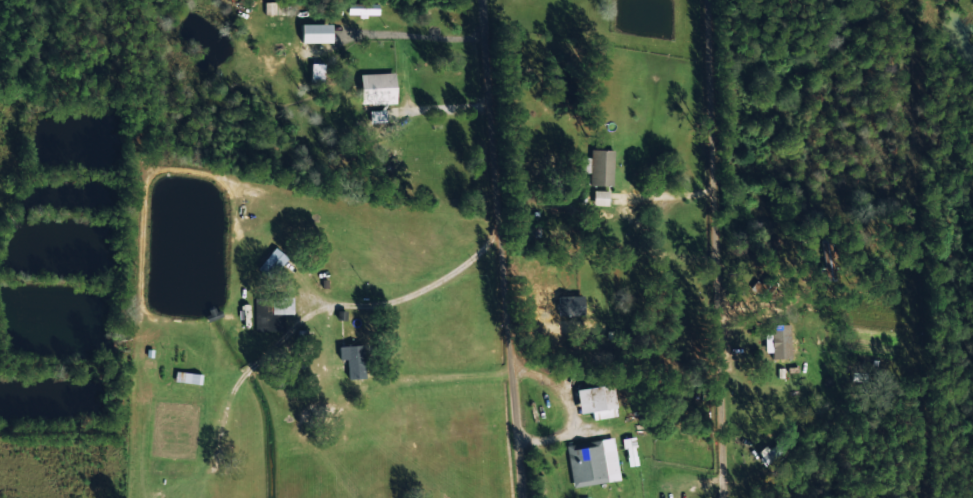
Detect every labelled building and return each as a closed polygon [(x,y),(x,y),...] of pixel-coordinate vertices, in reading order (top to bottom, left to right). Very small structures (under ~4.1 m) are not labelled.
[(379,13),(379,2),(348,1),(348,12),(379,13)] [(333,41),(333,22),(301,23),(301,41),(333,41)] [(325,63),(310,62),(309,81),(324,81),(325,63)] [(361,75),(364,95),(397,91),(394,71),(361,75)] [(614,149),(592,149),(591,185),(613,185),(614,149)] [(270,279),(287,256),(274,246),(256,269),(270,279)] [(584,294),(557,295),(558,315),(585,314),(584,294)] [(340,345),(340,358),(348,358),(348,378),(365,377),(364,344),(340,345)] [(201,383),(201,373),(183,372),(183,382),(201,383)] [(590,411),(591,419),(618,415),(613,383),(577,388),(581,413),(590,411)] [(625,456),(636,455),(634,436),(622,438),(625,456)] [(620,479),(613,437),(580,443),(581,447),(566,449),(572,485),(607,479),(607,481),(620,479)] [(756,452),(765,463),(782,449),(776,442),(768,448),(765,444),(756,452)]
